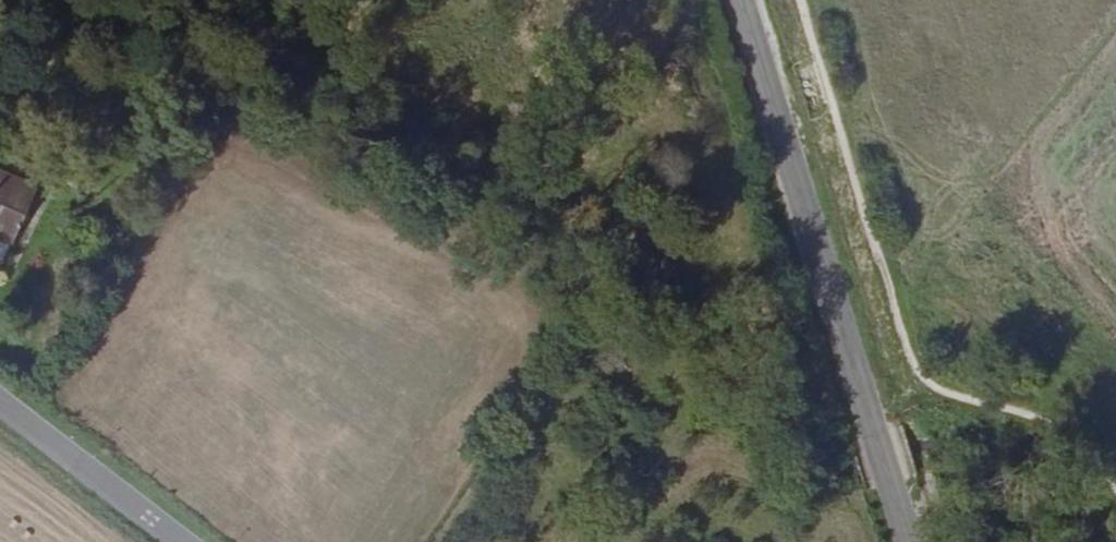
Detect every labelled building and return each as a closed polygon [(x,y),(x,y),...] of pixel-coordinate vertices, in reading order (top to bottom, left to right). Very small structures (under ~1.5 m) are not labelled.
[(0,173),(0,231),(11,236),(32,187),(0,173)] [(9,241),(11,236),(0,231),(0,237),(9,241)]
